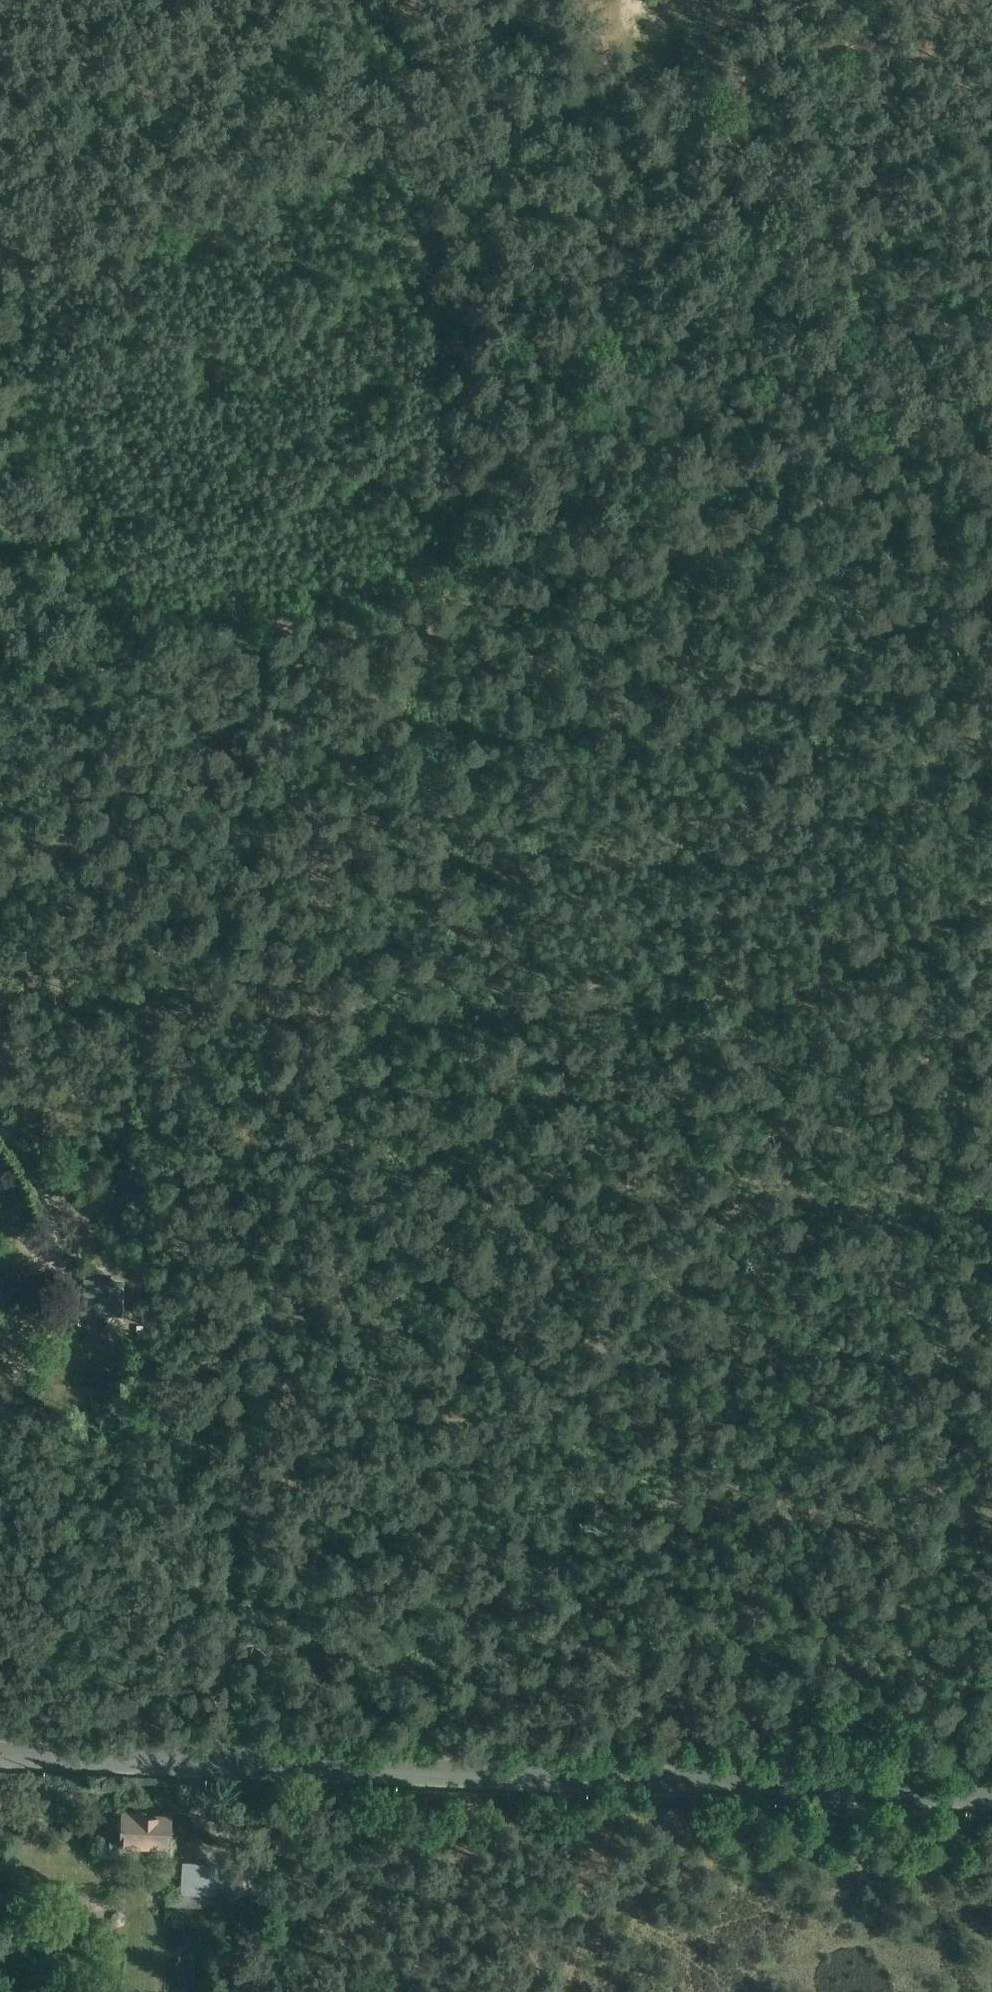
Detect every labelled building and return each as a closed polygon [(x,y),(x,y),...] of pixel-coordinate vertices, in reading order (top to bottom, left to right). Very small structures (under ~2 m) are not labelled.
[(121,1318),(124,1282),(83,1279),(81,1316),(121,1318)] [(145,1815),(122,1815),(120,1843),(110,1842),(109,1859),(152,1861),(152,1865),(170,1866),(172,1818),(145,1817),(145,1815)] [(216,1866),(182,1864),(181,1889),(198,1890),(197,1894),(166,1894),(166,1907),(181,1907),(180,1911),(169,1911),(168,1920),(184,1920),(185,1907),(214,1908),(216,1866)]
